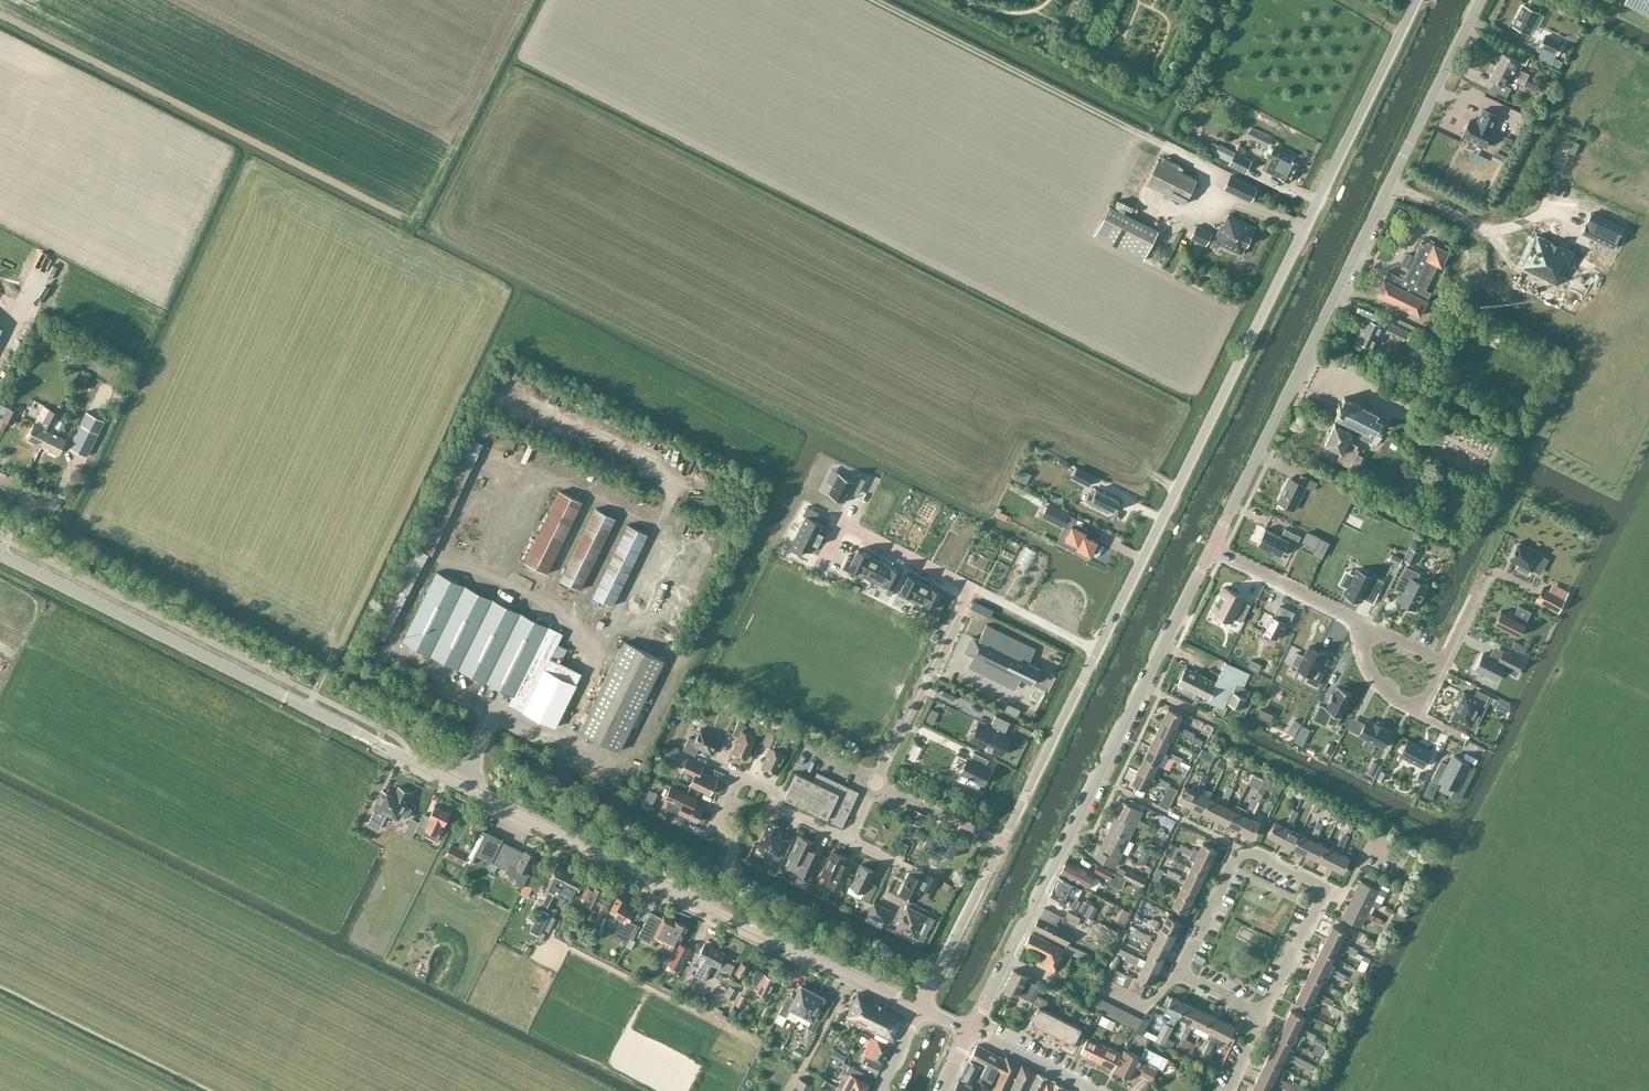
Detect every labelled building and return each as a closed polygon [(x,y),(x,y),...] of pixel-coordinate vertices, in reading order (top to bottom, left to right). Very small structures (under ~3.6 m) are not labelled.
[(1624,3),(1648,16),(1648,0),(1625,0),(1624,3)] [(1539,13),(1523,4),(1513,25),(1529,34),(1533,25),(1537,27),(1541,19),(1537,17),(1539,13)] [(1545,36),(1540,46),(1557,54),(1562,45),(1545,36)] [(1529,74),(1528,73),(1522,71),(1520,69),(1524,60),(1528,61),(1529,57),(1511,49),(1508,56),(1502,53),(1496,65),(1526,80),(1529,74)] [(1555,58),(1552,64),(1559,67),(1562,62),(1555,58)] [(1523,85),(1526,80),(1496,65),(1490,78),(1494,80),(1491,89),(1506,96),(1513,80),(1516,82),(1523,85)] [(1480,119),(1478,124),(1470,120),(1462,136),(1486,147),(1494,131),(1491,130),(1497,116),(1483,109),(1479,118),(1479,119),(1480,119)] [(1251,128),(1248,136),(1267,146),(1271,138),(1251,128)] [(1220,144),(1215,154),(1230,162),(1235,152),(1220,144)] [(1289,182),(1298,163),(1290,159),(1292,154),(1277,147),(1270,161),(1271,166),(1274,168),(1272,173),(1289,182)] [(1230,162),(1229,164),(1246,172),(1252,160),(1235,152),(1230,162)] [(1161,161),(1158,159),(1146,183),(1185,203),(1197,179),(1178,169),(1180,165),(1163,156),(1161,161)] [(1251,200),(1257,188),(1231,175),(1225,188),(1251,200)] [(1159,231),(1110,206),(1095,236),(1145,261),(1159,231)] [(1591,213),(1582,233),(1613,247),(1623,227),(1591,212),(1591,213)] [(1247,244),(1251,236),(1250,236),(1255,226),(1229,213),(1224,223),(1222,222),(1216,235),(1211,232),(1212,232),(1197,224),(1191,236),(1206,244),(1209,237),(1214,240),(1241,254),(1246,244),(1247,244)] [(1535,236),(1521,266),(1558,284),(1573,252),(1536,234),(1535,236)] [(1384,279),(1380,286),(1376,294),(1420,316),(1431,292),(1426,289),(1438,266),(1442,268),(1452,247),(1446,244),(1443,249),(1433,244),(1422,238),(1414,256),(1408,253),(1406,254),(1402,262),(1403,265),(1408,267),(1403,278),(1388,270),(1384,279)] [(1404,327),(1394,323),(1379,315),(1375,323),(1366,318),(1356,340),(1373,348),(1383,328),(1400,336),(1404,327)] [(1422,347),(1412,368),(1420,371),(1430,351),(1426,349),(1422,347)] [(514,363),(507,372),(520,381),(526,371),(514,363)] [(12,370),(10,374),(12,378),(20,382),(24,374),(16,370),(12,370)] [(1329,435),(1325,443),(1342,451),(1338,460),(1350,466),(1352,462),(1357,465),(1362,456),(1357,453),(1359,449),(1355,448),(1357,444),(1347,440),(1354,424),(1361,428),(1357,436),(1369,441),(1374,431),(1377,432),(1382,430),(1384,425),(1382,420),(1377,418),(1379,414),(1344,397),(1341,404),(1339,403),(1338,405),(1337,408),(1336,409),(1338,410),(1334,416),(1335,417),(1334,419),(1336,419),(1330,432),(1328,431),(1327,434),(1329,435)] [(1419,401),(1413,412),(1423,417),(1425,413),(1433,416),(1436,410),(1419,401)] [(18,411),(7,406),(1,417),(12,423),(18,411)] [(55,418),(58,413),(49,409),(43,406),(34,423),(26,438),(42,446),(55,418)] [(42,446),(57,454),(65,438),(64,421),(62,420),(66,412),(60,409),(58,413),(55,418),(42,446)] [(86,411),(68,447),(86,456),(103,420),(86,411)] [(1374,431),(1369,441),(1375,445),(1382,437),(1374,431)] [(1080,468),(1075,478),(1092,486),(1097,476),(1080,468)] [(834,483),(828,494),(844,502),(849,492),(851,489),(859,493),(866,479),(857,474),(854,480),(850,478),(839,473),(834,483)] [(1306,486),(1314,490),(1318,482),(1302,474),(1298,482),(1291,478),(1284,493),(1283,492),(1278,501),(1294,509),(1306,486)] [(71,475),(68,482),(75,485),(78,478),(71,475)] [(1092,494),(1088,501),(1111,513),(1115,506),(1119,508),(1122,502),(1099,490),(1096,496),(1092,494)] [(1050,493),(1048,497),(1049,498),(1060,504),(1062,500),(1050,493)] [(1033,495),(1030,500),(1040,505),(1043,500),(1033,495)] [(1076,518),(1048,504),(1043,516),(1070,529),(1065,539),(1078,545),(1076,548),(1090,555),(1097,541),(1084,535),(1087,529),(1074,522),(1076,518)] [(806,516),(799,528),(820,539),(823,533),(821,532),(825,524),(815,520),(819,512),(807,506),(803,515),(806,516)] [(1000,512),(997,516),(1005,520),(1008,515),(1000,512)] [(799,528),(789,549),(801,555),(805,548),(811,551),(815,544),(817,544),(820,539),(799,528)] [(1280,538),(1264,530),(1256,546),(1280,557),(1286,546),(1294,550),(1300,537),(1284,529),(1280,538)] [(1326,542),(1305,532),(1301,540),(1322,550),(1326,542)] [(1517,541),(1508,560),(1516,565),(1515,568),(1528,574),(1530,572),(1531,572),(1532,570),(1540,555),(1541,553),(1517,541)] [(849,555),(842,568),(859,576),(870,554),(858,548),(853,557),(849,555)] [(1411,548),(1405,561),(1413,564),(1419,552),(1411,548)] [(870,554),(859,576),(860,576),(861,574),(870,579),(880,559),(870,554)] [(880,559),(870,579),(880,584),(890,565),(880,559)] [(890,565),(880,584),(888,588),(886,592),(891,595),(893,590),(902,571),(890,565)] [(1402,574),(1395,588),(1403,592),(1399,601),(1403,603),(1402,603),(1403,603),(1405,604),(1405,605),(1405,604),(1414,609),(1419,599),(1420,600),(1420,599),(1419,599),(1421,597),(1421,596),(1422,594),(1423,594),(1422,594),(1426,585),(1415,580),(1419,573),(1406,567),(1402,574)] [(1346,588),(1344,592),(1360,601),(1362,598),(1368,586),(1379,591),(1384,579),(1370,572),(1368,575),(1356,569),(1353,574),(1346,588)] [(563,633),(437,571),(403,641),(514,696),(510,703),(556,727),(577,684),(576,684),(582,672),(561,662),(567,648),(558,644),(563,633)] [(908,574),(898,594),(910,600),(920,580),(908,574)] [(920,580),(910,600),(917,603),(915,607),(919,609),(931,585),(920,580)] [(931,585),(919,609),(920,609),(921,607),(937,616),(944,603),(938,600),(942,591),(931,585)] [(1242,600),(1244,597),(1224,587),(1212,611),(1232,621),(1233,618),(1241,621),(1250,604),(1242,600)] [(1543,587),(1536,601),(1559,612),(1566,598),(1543,587)] [(973,601),(970,607),(973,608),(990,616),(993,610),(973,601)] [(1276,638),(1280,630),(1282,631),(1287,622),(1288,623),(1294,612),(1279,605),(1274,616),(1273,615),(1264,632),(1265,632),(1263,636),(1270,640),(1272,635),(1276,638)] [(1513,617),(1501,611),(1494,623),(1518,636),(1531,611),(1519,605),(1513,617)] [(398,613),(392,609),(386,606),(378,622),(390,629),(398,613)] [(972,636),(965,652),(973,655),(969,663),(973,664),(1017,686),(1021,679),(1027,682),(1032,685),(1039,669),(1035,667),(1028,664),(1036,648),(991,626),(986,624),(979,640),(973,636),(972,636)] [(640,710),(665,660),(625,640),(580,730),(620,750),(632,726),(637,728),(644,712),(640,710)] [(1527,647),(1515,641),(1511,647),(1524,653),(1527,647)] [(1297,653),(1291,665),(1297,668),(1298,668),(1294,676),(1304,681),(1305,679),(1317,685),(1323,673),(1316,670),(1325,654),(1309,646),(1304,656),(1297,653)] [(1497,660),(1482,653),(1474,668),(1496,679),(1504,663),(1517,670),(1522,660),(1502,650),(1497,660)] [(1185,667),(1178,683),(1208,698),(1207,699),(1224,707),(1227,701),(1228,701),(1241,708),(1247,711),(1255,693),(1247,689),(1244,687),(1250,675),(1242,671),(1242,670),(1225,662),(1216,682),(1185,667)] [(1352,693),(1337,686),(1334,693),(1332,692),(1328,701),(1329,701),(1326,708),(1319,704),(1312,718),(1325,725),(1327,721),(1335,725),(1352,693)] [(1474,696),(1464,692),(1452,717),(1475,729),(1491,696),(1477,689),(1474,696)] [(1510,704),(1498,698),(1494,705),(1506,712),(1510,704)] [(1008,705),(1005,711),(1017,717),(1020,711),(1008,705)] [(1176,727),(1182,714),(1168,707),(1162,720),(1176,727)] [(1260,709),(1257,715),(1269,721),(1272,715),(1260,709)] [(1010,722),(996,715),(992,723),(995,725),(994,728),(984,724),(984,725),(976,741),(976,742),(1002,754),(1010,736),(1004,734),(1010,722)] [(1363,721),(1352,716),(1347,727),(1359,733),(1363,721)] [(1383,747),(1391,732),(1383,728),(1384,727),(1375,722),(1375,723),(1367,719),(1359,735),(1383,747)] [(1182,730),(1181,730),(1175,727),(1176,727),(1162,720),(1156,732),(1170,739),(1173,733),(1179,735),(1180,733),(1182,730)] [(1295,720),(1288,732),(1294,735),(1301,723),(1295,720)] [(746,725),(739,722),(733,734),(739,737),(733,751),(746,757),(756,737),(743,731),(746,725)] [(1302,726),(1294,741),(1302,745),(1310,730),(1302,726)] [(690,736),(684,749),(696,755),(699,747),(712,753),(720,737),(701,728),(696,739),(690,736)] [(765,729),(759,741),(765,744),(771,732),(765,729)] [(1188,730),(1185,735),(1190,737),(1189,739),(1201,745),(1203,740),(1194,736),(1195,733),(1188,730)] [(771,747),(763,765),(777,772),(785,753),(788,748),(788,745),(786,740),(784,738),(771,732),(765,744),(771,747)] [(1156,732),(1150,745),(1163,752),(1170,739),(1156,732)] [(1423,766),(1431,751),(1408,739),(1400,755),(1423,766)] [(1334,744),(1327,741),(1323,748),(1330,752),(1334,744)] [(1168,754),(1163,752),(1150,745),(1143,758),(1157,764),(1165,768),(1168,761),(1169,759),(1167,757),(1168,754)] [(717,778),(701,770),(703,764),(689,757),(688,758),(676,752),(671,749),(667,747),(662,757),(684,767),(683,769),(695,775),(691,783),(710,793),(717,778)] [(911,750),(909,756),(915,760),(918,754),(911,750)] [(960,772),(983,784),(991,769),(985,766),(989,759),(974,751),(970,759),(968,757),(960,772)] [(1173,760),(1176,754),(1170,751),(1168,754),(1167,757),(1169,759),(1173,760)] [(1176,754),(1173,760),(1180,763),(1181,761),(1183,758),(1176,754)] [(1469,763),(1453,755),(1448,766),(1440,762),(1431,779),(1440,783),(1441,781),(1456,789),(1469,763)] [(1143,758),(1137,770),(1151,777),(1157,764),(1143,758)] [(1180,763),(1179,765),(1188,769),(1190,766),(1181,761),(1180,763)] [(1374,761),(1371,767),(1377,770),(1380,764),(1374,761)] [(1131,783),(1145,789),(1151,777),(1137,770),(1131,783)] [(817,772),(813,780),(796,772),(784,797),(827,817),(826,819),(842,826),(859,792),(817,772)] [(1206,782),(1208,776),(1203,773),(1200,779),(1206,782)] [(1420,773),(1416,780),(1422,783),(1426,776),(1420,773)] [(1161,785),(1164,779),(1158,776),(1155,782),(1161,785)] [(1168,788),(1170,783),(1169,783),(1170,782),(1164,779),(1161,785),(1168,788)] [(1200,786),(1203,788),(1206,782),(1200,779),(1198,784),(1195,783),(1192,789),(1184,785),(1177,799),(1190,805),(1197,791),(1200,786)] [(1274,784),(1271,790),(1279,793),(1282,787),(1274,784)] [(1234,788),(1228,785),(1225,791),(1231,794),(1234,788)] [(1428,785),(1423,794),(1431,799),(1436,789),(1428,785)] [(379,829),(386,814),(394,817),(397,811),(408,817),(412,808),(405,805),(411,792),(398,786),(394,795),(383,789),(374,808),(375,808),(368,823),(379,829)] [(697,799),(688,794),(671,786),(666,798),(670,800),(666,808),(665,810),(666,812),(668,813),(687,823),(690,818),(697,821),(703,809),(695,805),(697,799)] [(1170,786),(1163,800),(1171,804),(1178,790),(1170,786)] [(1202,811),(1209,797),(1203,794),(1205,789),(1203,788),(1200,786),(1197,791),(1190,805),(1202,811)] [(1215,817),(1224,798),(1228,800),(1231,794),(1225,791),(1222,797),(1219,796),(1217,801),(1209,797),(1202,811),(1215,817)] [(1256,806),(1258,800),(1255,799),(1253,797),(1250,803),(1256,806)] [(1227,823),(1234,809),(1228,806),(1230,801),(1228,800),(1224,798),(1215,817),(1227,823)] [(1131,799),(1128,804),(1142,811),(1145,806),(1131,799)] [(1138,819),(1142,811),(1128,804),(1122,801),(1116,815),(1135,825),(1146,830),(1149,824),(1138,819)] [(1253,813),(1256,806),(1250,803),(1247,810),(1244,808),(1242,813),(1234,809),(1227,823),(1239,829),(1249,810),(1253,813)] [(1315,804),(1311,811),(1315,814),(1319,806),(1315,804)] [(434,838),(439,828),(442,829),(444,824),(445,824),(450,812),(435,805),(430,816),(429,816),(425,813),(416,830),(434,838)] [(915,809),(910,821),(921,826),(922,824),(923,824),(928,814),(915,809)] [(1296,818),(1299,811),(1293,809),(1290,815),(1296,818)] [(1252,835),(1259,821),(1253,819),(1255,814),(1253,813),(1249,810),(1239,829),(1252,835)] [(1135,825),(1116,815),(1109,829),(1129,839),(1135,825)] [(1164,815),(1160,823),(1172,828),(1176,821),(1164,815)] [(1296,818),(1290,815),(1287,821),(1290,822),(1290,823),(1293,824),(1293,823),(1296,818)] [(404,830),(402,833),(412,837),(420,820),(411,816),(408,822),(409,823),(405,830),(404,830)] [(1343,832),(1343,833),(1345,834),(1348,835),(1354,822),(1349,820),(1343,832)] [(782,831),(777,829),(779,826),(769,821),(758,846),(780,856),(788,839),(780,835),(782,831)] [(1267,835),(1279,841),(1286,827),(1274,821),(1267,835)] [(1320,830),(1324,823),(1318,821),(1315,827),(1320,830)] [(1299,833),(1293,830),(1296,825),(1293,823),(1293,824),(1290,823),(1288,828),(1286,827),(1279,841),(1292,847),(1299,833)] [(475,825),(471,831),(478,834),(481,828),(475,825)] [(1320,830),(1315,827),(1312,833),(1317,836),(1320,830)] [(524,852),(502,841),(503,838),(487,831),(481,828),(478,834),(471,848),(465,861),(471,864),(476,854),(491,861),(488,869),(495,872),(498,865),(506,869),(505,872),(517,878),(518,884),(524,886),(530,873),(527,872),(536,855),(525,850),(524,852)] [(908,829),(905,836),(910,839),(914,832),(908,829)] [(924,845),(929,847),(926,854),(940,861),(944,853),(952,857),(961,840),(949,834),(947,836),(932,829),(924,845)] [(1122,852),(1129,839),(1109,829),(1102,842),(1122,852)] [(1292,847),(1304,853),(1311,839),(1299,833),(1292,847)] [(1348,835),(1345,834),(1343,833),(1340,839),(1345,842),(1348,835)] [(821,853),(812,848),(814,842),(799,835),(789,857),(803,864),(799,873),(809,877),(821,853)] [(1157,837),(1154,842),(1162,846),(1165,840),(1157,837)] [(1304,853),(1317,859),(1324,845),(1311,839),(1304,853)] [(1345,842),(1340,839),(1337,845),(1334,843),(1331,849),(1324,845),(1317,859),(1329,865),(1339,847),(1341,848),(1342,847),(1343,848),(1345,842)] [(1115,866),(1122,852),(1102,842),(1095,856),(1115,866)] [(1202,842),(1196,854),(1210,861),(1216,848),(1202,842)] [(471,848),(461,843),(459,847),(451,843),(445,855),(463,864),(465,861),(471,848)] [(1170,844),(1165,855),(1172,859),(1178,847),(1170,844)] [(1183,852),(1186,846),(1181,844),(1178,849),(1183,852)] [(1193,850),(1186,846),(1183,852),(1191,855),(1193,850)] [(1342,872),(1349,858),(1342,855),(1345,849),(1343,848),(1342,847),(1341,848),(1339,847),(1329,865),(1342,872)] [(1143,850),(1138,859),(1145,863),(1150,853),(1143,850)] [(850,867),(844,864),(846,858),(833,851),(822,873),(832,877),(829,884),(840,889),(850,867)] [(1196,854),(1190,867),(1204,874),(1210,861),(1196,854)] [(1093,876),(1094,874),(1067,860),(1060,873),(1088,887),(1096,890),(1101,880),(1093,876)] [(861,898),(869,902),(877,886),(870,883),(870,881),(874,871),(860,864),(850,885),(863,892),(861,898)] [(1098,864),(1094,871),(1110,880),(1114,872),(1098,864)] [(553,906),(555,902),(570,872),(557,866),(551,877),(549,876),(543,887),(549,890),(543,902),(553,906)] [(1115,873),(1122,877),(1123,876),(1126,870),(1118,866),(1115,873)] [(1197,886),(1204,874),(1190,867),(1184,879),(1197,886)] [(1147,878),(1127,868),(1126,870),(1123,876),(1122,877),(1126,879),(1142,887),(1147,878)] [(1171,877),(1174,871),(1169,869),(1166,874),(1171,877)] [(1178,881),(1181,875),(1174,871),(1171,877),(1178,881)] [(583,879),(570,872),(555,902),(560,905),(566,893),(574,897),(583,879)] [(1110,880),(1109,882),(1121,888),(1126,879),(1122,877),(1115,873),(1114,872),(1110,880)] [(933,891),(938,879),(925,873),(922,879),(909,873),(900,893),(916,900),(923,886),(933,891)] [(1155,875),(1152,880),(1158,883),(1161,878),(1155,875)] [(1080,901),(1077,899),(1082,889),(1075,885),(1059,877),(1050,895),(1066,903),(1067,902),(1071,904),(1070,904),(1076,908),(1080,901)] [(1197,886),(1184,879),(1178,892),(1191,899),(1197,886)] [(1378,889),(1360,880),(1354,893),(1372,902),(1373,900),(1377,892),(1384,896),(1388,887),(1381,884),(1378,889)] [(589,914),(594,907),(602,889),(594,885),(588,882),(580,898),(579,898),(574,906),(589,914)] [(947,882),(944,888),(951,892),(954,886),(947,882)] [(475,885),(474,893),(475,894),(483,895),(484,886),(475,885)] [(1167,886),(1165,892),(1171,895),(1173,889),(1167,886)] [(1185,911),(1191,899),(1178,892),(1172,905),(1185,911)] [(1348,905),(1366,914),(1367,912),(1371,914),(1375,906),(1379,908),(1381,903),(1373,900),(1372,902),(1354,893),(1348,905)] [(630,938),(638,924),(629,920),(634,910),(625,905),(627,901),(625,900),(625,898),(621,896),(620,897),(617,896),(610,911),(616,915),(614,918),(620,921),(615,930),(613,935),(628,943),(630,938)] [(1084,914),(1089,903),(1084,900),(1078,911),(1084,914)] [(874,902),(868,914),(884,922),(890,909),(874,902)] [(591,921),(596,923),(597,924),(607,906),(600,903),(591,921)] [(1383,920),(1371,914),(1367,912),(1366,914),(1348,905),(1342,917),(1361,926),(1365,916),(1381,924),(1383,920)] [(926,915),(907,906),(896,928),(915,937),(926,915)] [(1387,906),(1384,912),(1391,915),(1394,909),(1387,906)] [(1043,908),(1038,918),(1033,927),(1067,944),(1067,943),(1073,931),(1057,923),(1060,917),(1043,908)] [(675,948),(678,942),(687,925),(675,919),(674,920),(663,915),(662,917),(651,911),(638,935),(650,941),(653,936),(675,948)] [(1068,911),(1064,919),(1077,925),(1081,917),(1068,911)] [(1167,915),(1161,927),(1174,934),(1181,922),(1176,919),(1167,915)] [(1343,938),(1346,931),(1332,924),(1326,937),(1344,946),(1343,948),(1344,949),(1343,949),(1349,952),(1351,946),(1346,944),(1348,941),(1343,938)] [(1161,927),(1155,940),(1168,947),(1174,934),(1161,927)] [(1142,938),(1145,932),(1139,929),(1136,935),(1142,938)] [(1031,933),(1025,945),(1041,953),(1036,963),(1054,971),(1064,949),(1031,933)] [(1150,938),(1151,936),(1145,933),(1142,938),(1149,941),(1150,938)] [(1367,936),(1365,942),(1376,948),(1379,942),(1367,936)] [(1343,948),(1344,946),(1326,937),(1320,949),(1334,956),(1337,950),(1342,952),(1343,949),(1344,949),(1343,948)] [(1148,952),(1162,959),(1168,947),(1155,940),(1150,938),(1149,941),(1144,950),(1148,952)] [(677,974),(690,948),(678,942),(675,948),(676,948),(665,968),(677,974)] [(703,959),(694,975),(704,980),(709,971),(707,970),(711,963),(718,967),(725,970),(726,968),(727,969),(732,971),(734,965),(730,963),(722,959),(725,953),(705,943),(698,957),(703,959)] [(1067,944),(1064,949),(1073,953),(1089,961),(1092,955),(1067,943),(1067,944)] [(1355,955),(1358,949),(1352,946),(1351,946),(1349,952),(1355,955)] [(1334,956),(1320,949),(1314,962),(1328,969),(1332,971),(1331,973),(1331,974),(1337,976),(1339,971),(1334,969),(1335,966),(1330,964),(1334,956)] [(1156,971),(1162,959),(1148,952),(1145,960),(1140,957),(1139,960),(1138,963),(1142,965),(1156,971)] [(1138,963),(1139,960),(1132,957),(1130,962),(1137,966),(1138,963)] [(742,962),(736,973),(743,977),(749,965),(742,962)] [(1332,971),(1328,969),(1314,962),(1308,974),(1322,981),(1325,975),(1330,977),(1331,974),(1331,973),(1332,971)] [(1133,977),(1132,978),(1127,988),(1139,994),(1145,982),(1149,984),(1156,971),(1142,965),(1136,978),(1133,976),(1133,977)] [(1106,978),(1110,980),(1115,969),(1110,967),(1106,978)] [(1004,987),(1029,1000),(1037,984),(1029,980),(1031,977),(1013,968),(1004,987)] [(756,990),(762,993),(768,996),(776,979),(757,969),(748,986),(752,988),(756,990)] [(1121,972),(1115,969),(1110,980),(1116,983),(1121,972)] [(1343,980),(1346,975),(1339,971),(1337,976),(1343,980)] [(1116,983),(1121,985),(1127,975),(1121,972),(1116,983)] [(1308,974),(1302,987),(1316,994),(1322,981),(1308,974)] [(1127,988),(1132,978),(1133,977),(1127,975),(1121,985),(1127,988)] [(741,985),(732,980),(724,994),(734,999),(739,990),(741,985)] [(747,996),(752,988),(748,986),(747,987),(744,985),(740,993),(747,996)] [(789,1009),(786,1016),(796,1022),(798,1019),(801,1013),(813,991),(801,985),(789,1007),(790,1007),(789,1009)] [(1302,987),(1301,989),(1296,999),(1309,1006),(1316,994),(1302,987)] [(801,1013),(798,1019),(809,1025),(811,1021),(812,1019),(813,1019),(824,997),(813,991),(801,1013)] [(905,1016),(858,993),(845,1018),(856,1023),(859,1018),(869,1023),(866,1028),(893,1041),(905,1016)] [(1092,993),(1087,1004),(1092,1007),(1097,996),(1092,993)] [(1324,1001),(1327,996),(1324,995),(1322,993),(1319,998),(1324,1001)] [(741,994),(736,1004),(742,1007),(747,997),(741,994)] [(1081,1016),(1076,1025),(1067,1020),(1072,1012),(1067,1009),(1062,1017),(1044,1008),(1048,1000),(1038,995),(1033,1006),(1038,1008),(1029,1026),(1072,1048),(1081,1031),(1085,1033),(1092,1018),(1087,1016),(1086,1019),(1081,1016)] [(1177,1015),(1184,1001),(1171,995),(1170,997),(1167,1003),(1164,1009),(1173,1013),(1168,1024),(1169,1024),(1166,1030),(1163,1029),(1158,1039),(1144,1031),(1149,1020),(1142,1019),(1135,1032),(1163,1045),(1164,1042),(1165,1042),(1172,1026),(1173,1027),(1178,1016),(1177,1015)] [(1092,1007),(1098,1010),(1103,999),(1097,996),(1092,1007)] [(1327,996),(1324,1001),(1331,1005),(1334,1000),(1327,996)] [(1103,999),(1098,1010),(1103,1012),(1108,1002),(1103,999)] [(1177,1015),(1178,1016),(1189,1021),(1196,1008),(1184,1001),(1177,1015)] [(1103,1012),(1109,1015),(1114,1004),(1108,1002),(1103,1012)] [(1119,1007),(1114,1004),(1109,1015),(1114,1018),(1119,1007)] [(782,1006),(779,1012),(786,1016),(789,1009),(782,1006)] [(1334,1006),(1331,1012),(1338,1015),(1341,1010),(1334,1006)] [(1125,1010),(1119,1007),(1114,1018),(1120,1020),(1125,1010)] [(1202,1028),(1209,1014),(1196,1008),(1189,1021),(1190,1022),(1188,1026),(1186,1024),(1183,1031),(1188,1034),(1191,1028),(1194,1029),(1196,1025),(1202,1028)] [(1291,1009),(1285,1022),(1298,1029),(1305,1016),(1291,1009)] [(1120,1020),(1125,1023),(1131,1012),(1125,1010),(1120,1020)] [(1125,1023),(1131,1026),(1136,1015),(1131,1012),(1125,1023)] [(1212,1038),(1221,1020),(1209,1014),(1202,1028),(1210,1031),(1207,1036),(1211,1037),(1212,1038)] [(1136,1029),(1141,1019),(1142,1018),(1136,1015),(1131,1026),(1136,1029)] [(1102,1016),(1098,1024),(1106,1028),(1109,1020),(1102,1016)] [(1227,1040),(1234,1026),(1221,1020),(1212,1038),(1211,1037),(1208,1043),(1213,1046),(1216,1040),(1219,1041),(1221,1037),(1227,1040)] [(809,1025),(807,1028),(814,1031),(818,1024),(811,1021),(809,1025)] [(1301,1033),(1302,1031),(1298,1029),(1285,1022),(1279,1034),(1292,1041),(1295,1035),(1300,1037),(1302,1034),(1301,1033)] [(1187,1038),(1188,1034),(1183,1031),(1179,1039),(1185,1042),(1187,1038)] [(1315,1037),(1316,1034),(1310,1031),(1307,1036),(1314,1039),(1315,1038),(1315,1037)] [(1295,1062),(1298,1056),(1292,1054),(1293,1052),(1289,1049),(1292,1041),(1279,1034),(1272,1047),(1286,1054),(1290,1056),(1289,1058),(1290,1059),(1295,1062)] [(891,1046),(871,1036),(865,1048),(868,1049),(866,1054),(882,1063),(891,1046)] [(1314,1039),(1314,1040),(1324,1046),(1326,1043),(1315,1037),(1315,1038),(1314,1039)] [(1120,1053),(1104,1045),(1099,1043),(1089,1038),(1088,1040),(1081,1053),(1113,1068),(1120,1053)] [(1191,1054),(1196,1042),(1187,1038),(1185,1042),(1181,1049),(1191,1054)] [(1213,1046),(1208,1043),(1205,1049),(1210,1052),(1213,1046)] [(970,1058),(986,1066),(985,1067),(981,1075),(982,1075),(990,1080),(993,1082),(989,1090),(1009,1090),(1010,1089),(1013,1090),(1027,1090),(1035,1074),(1032,1068),(1006,1055),(1004,1059),(977,1045),(974,1051),(970,1058)] [(1168,1058),(1146,1047),(1141,1058),(1123,1050),(1114,1069),(1132,1077),(1137,1067),(1142,1069),(1140,1074),(1152,1080),(1158,1067),(1163,1069),(1168,1058)] [(1290,1056),(1286,1054),(1272,1047),(1266,1059),(1280,1066),(1283,1060),(1288,1062),(1290,1059),(1289,1058),(1290,1056)] [(1210,1052),(1205,1049),(1200,1059),(1206,1061),(1210,1052)] [(1301,1065),(1304,1059),(1298,1056),(1295,1062),(1301,1065)] [(881,1065),(865,1057),(861,1065),(877,1073),(881,1065)] [(1280,1079),(1282,1074),(1277,1072),(1280,1066),(1266,1059),(1260,1072),(1278,1081),(1277,1083),(1277,1084),(1283,1086),(1285,1081),(1280,1079)] [(1304,1059),(1301,1065),(1312,1070),(1314,1064),(1304,1059)] [(969,1061),(961,1077),(962,1077),(961,1078),(978,1087),(981,1088),(982,1087),(979,1081),(982,1075),(981,1075),(985,1067),(982,1066),(970,1060),(969,1061)] [(838,1087),(846,1090),(863,1090),(867,1084),(859,1079),(862,1073),(849,1066),(845,1072),(838,1087)] [(1273,1081),(1277,1083),(1278,1081),(1260,1072),(1254,1084),(1268,1090),(1273,1081)] [(1037,1073),(1029,1090),(1071,1090),(1037,1073)] [(953,1090),(986,1090),(981,1088),(978,1087),(961,1078),(960,1077),(953,1090)] [(799,1078),(792,1090),(809,1090),(813,1085),(799,1078)] [(1290,1087),(1298,1090),(1302,1090),(1304,1087),(1293,1081),(1292,1084),(1290,1087)]
